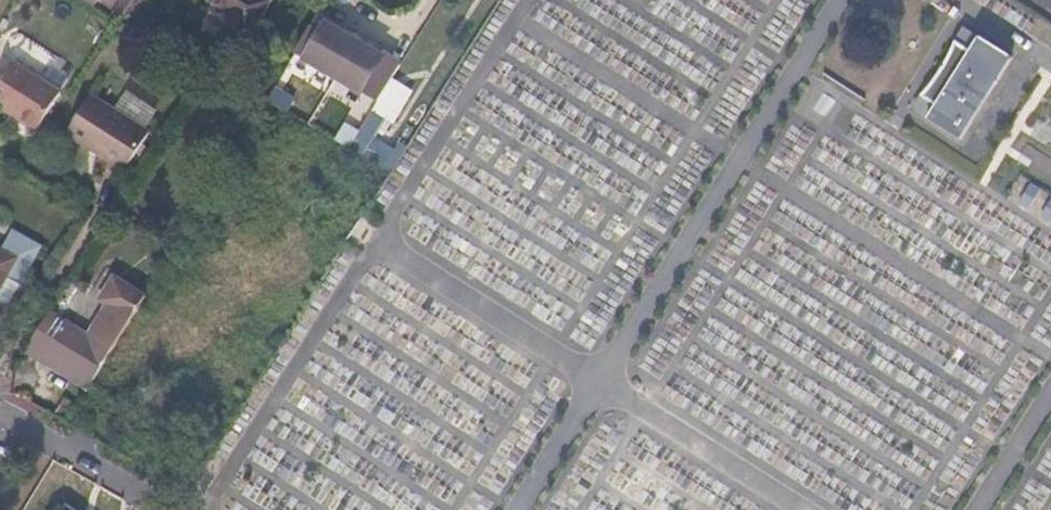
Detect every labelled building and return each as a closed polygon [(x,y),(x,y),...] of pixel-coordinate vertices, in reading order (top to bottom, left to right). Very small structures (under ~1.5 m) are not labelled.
[(113,16),(122,0),(85,0),(113,16)] [(113,16),(119,19),(131,26),(146,0),(122,0),(113,16)] [(206,3),(230,17),(215,45),(237,57),(269,0),(208,0),(206,3)] [(400,66),(326,24),(318,38),(307,32),(294,54),(378,101),(400,66)] [(952,50),(938,74),(924,93),(946,108),(938,120),(963,136),(1014,58),(983,36),(974,49),(957,38),(952,50)] [(9,64),(0,78),(0,103),(6,107),(3,111),(34,130),(57,94),(9,64)] [(288,95),(275,87),(267,101),(280,108),(288,95)] [(86,96),(62,135),(105,163),(102,168),(118,178),(146,132),(86,96)] [(21,238),(10,231),(5,240),(17,246),(21,238)] [(14,264),(29,272),(41,249),(21,238),(17,246),(5,240),(0,248),(0,289),(14,264)] [(103,346),(64,323),(46,353),(93,381),(129,321),(117,315),(104,337),(107,339),(103,346)] [(138,464),(130,459),(124,468),(132,473),(138,464)] [(124,468),(97,509),(125,509),(144,481),(132,473),(124,468)]
